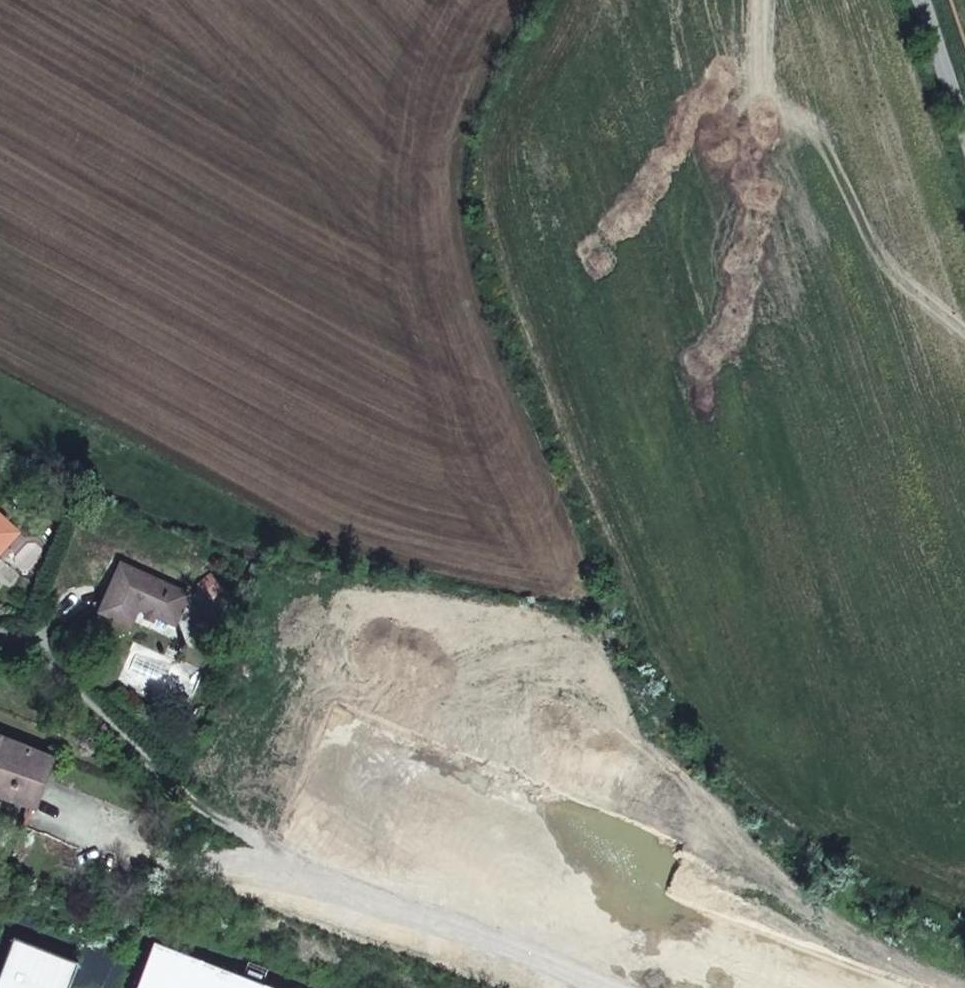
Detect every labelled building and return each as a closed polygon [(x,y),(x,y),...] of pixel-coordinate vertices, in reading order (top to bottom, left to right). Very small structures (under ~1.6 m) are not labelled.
[(18,532),(0,515),(0,552),(18,532)] [(189,594),(121,563),(99,612),(131,625),(138,608),(147,612),(145,617),(153,620),(155,616),(175,624),(189,594)] [(0,737),(0,795),(34,807),(52,758),(0,737)] [(19,935),(0,928),(0,975),(4,977),(19,935)] [(74,954),(19,935),(4,977),(0,987),(62,987),(74,954)] [(154,942),(136,987),(271,987),(154,942)]
